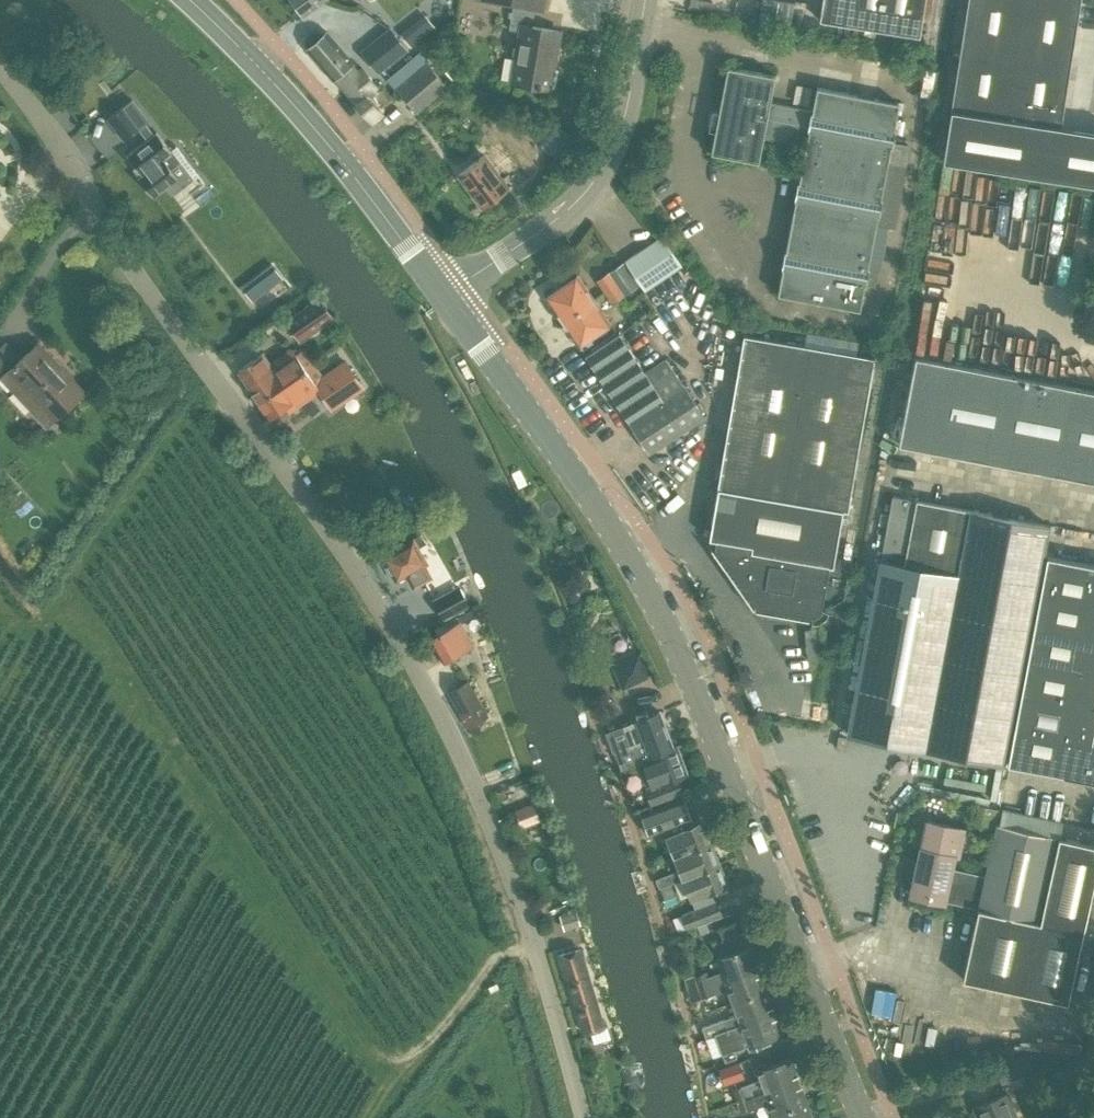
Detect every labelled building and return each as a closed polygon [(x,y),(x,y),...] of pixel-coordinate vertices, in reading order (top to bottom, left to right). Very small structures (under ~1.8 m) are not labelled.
[(304,15),(325,0),(293,0),(304,15)] [(544,0),(482,0),(514,6),(509,29),(520,31),(511,81),(550,88),(560,32),(532,27),(535,9),(542,11),(544,0)] [(819,19),(873,28),(916,35),(920,36),(920,31),(925,0),(822,0),(819,19)] [(1080,3),(1062,0),(968,0),(961,47),(1070,64),(1080,3)] [(423,39),(411,25),(401,34),(412,48),(423,39)] [(408,51),(390,28),(361,51),(379,74),(408,51)] [(352,65),(354,63),(328,32),(307,50),(334,80),(335,79),(374,123),(384,114),(368,96),(378,87),(363,69),(359,72),(352,65)] [(961,47),(951,108),(1060,126),(1070,64),(961,47)] [(417,113),(448,86),(428,62),(397,88),(417,113)] [(911,145),(892,141),(899,103),(817,88),(813,111),(770,103),(775,76),(727,67),(711,153),(758,162),(764,134),(806,142),(778,294),(860,309),(864,284),(875,286),(878,269),(868,267),(876,225),(895,229),(911,145)] [(179,162),(156,132),(153,134),(146,124),(149,122),(132,100),(107,118),(124,141),(139,130),(147,139),(126,155),(141,174),(138,177),(154,198),(178,179),(170,168),(179,162)] [(943,160),(1093,184),(1093,131),(1060,126),(951,108),(943,160)] [(483,206),(508,187),(484,155),(459,174),(483,206)] [(645,291),(682,266),(662,236),(625,261),(645,291)] [(623,263),(597,280),(604,291),(616,284),(623,294),(624,296),(638,286),(623,263)] [(577,274),(545,297),(553,308),(551,312),(556,318),(559,318),(562,321),(594,299),(577,274)] [(616,284),(604,291),(612,303),(624,296),(623,294),(616,284)] [(292,316),(286,320),(288,324),(299,339),(325,321),(332,316),(319,297),(306,306),(292,316)] [(594,299),(562,321),(564,324),(562,327),(567,334),(570,334),(578,345),(611,323),(594,299)] [(620,334),(585,356),(629,424),(685,388),(673,369),(666,359),(645,373),(620,334)] [(866,400),(874,357),(744,335),(737,378),(866,400)] [(84,391),(38,343),(1,378),(47,426),(84,391)] [(263,353),(238,370),(248,385),(259,402),(313,363),(304,349),(296,355),(295,355),(291,349),(270,363),(263,353)] [(916,357),(899,444),(1093,482),(1093,391),(916,357)] [(313,363),(259,402),(271,418),(286,407),(289,412),(291,410),(319,391),(331,407),(362,386),(344,361),(322,376),(319,373),(313,363)] [(847,510),(866,400),(737,378),(718,488),(843,509),(847,510)] [(649,454),(704,418),(685,388),(629,424),(649,454)] [(833,566),(843,509),(718,488),(709,538),(716,539),(715,547),(756,606),(812,616),(812,623),(817,623),(826,617),(828,613),(821,609),(829,565),(833,566)] [(925,748),(958,574),(960,575),(972,511),(893,496),(848,734),(925,748)] [(1003,763),(1048,525),(972,511),(960,575),(958,574),(925,748),(1003,763)] [(419,548),(427,544),(422,535),(414,539),(383,556),(396,580),(406,575),(413,587),(431,577),(424,565),(427,563),(419,548)] [(1093,780),(1093,742),(1092,742),(1093,730),(1093,564),(1047,555),(1007,764),(1093,780)] [(444,620),(469,607),(459,588),(433,601),(444,620)] [(437,635),(431,638),(444,661),(473,645),(460,622),(457,616),(434,629),(437,635)] [(821,658),(819,641),(806,642),(808,659),(821,658)] [(652,675),(640,649),(611,662),(613,667),(623,688),(647,677),(652,675)] [(468,682),(449,692),(468,727),(487,716),(468,682)] [(624,727),(607,733),(613,751),(614,751),(621,769),(643,761),(642,758),(672,747),(659,710),(636,719),(637,721),(623,726),(624,727)] [(844,750),(847,737),(838,736),(836,749),(844,750)] [(687,774),(681,759),(676,745),(672,747),(642,758),(643,761),(652,786),(645,788),(650,803),(681,792),(676,778),(687,774)] [(684,798),(642,813),(646,825),(649,834),(664,829),(666,828),(668,835),(666,836),(675,856),(711,842),(703,822),(685,829),(683,822),(691,819),(691,818),(687,807),(684,798)] [(522,827),(541,820),(535,803),(516,810),(522,827)] [(1093,880),(1093,844),(1060,837),(1063,822),(1002,809),(999,823),(996,823),(985,876),(966,872),(960,900),(979,904),(962,979),(1067,1002),(1083,932),(1093,880)] [(954,869),(963,828),(937,822),(936,826),(929,825),(924,848),(922,847),(911,894),(943,901),(945,896),(960,900),(966,872),(954,869)] [(680,870),(656,879),(659,888),(660,888),(671,883),(683,878),(683,877),(719,863),(711,842),(675,856),(680,870)] [(703,894),(728,884),(719,863),(683,877),(683,878),(691,898),(703,894)] [(671,883),(660,888),(665,899),(665,901),(676,897),(671,883)] [(697,925),(722,915),(716,901),(691,911),(697,925)] [(689,993),(758,968),(750,946),(746,947),(741,933),(712,943),(722,971),(708,976),(706,971),(684,980),(689,993)] [(581,1031),(601,1026),(578,948),(557,954),(581,1031)] [(733,1001),(766,989),(758,968),(689,993),(692,1001),(728,989),(733,1001)] [(705,1036),(774,1010),(766,989),(733,1001),(738,1015),(702,1028),(705,1036)] [(734,1050),(749,1045),(782,1033),(774,1010),(705,1036),(706,1039),(715,1036),(725,1063),(737,1058),(734,1050)] [(1025,1056),(997,1067),(1002,1082),(1030,1071),(1025,1056)] [(761,1079),(732,1090),(736,1101),(749,1096),(749,1097),(750,1097),(752,1096),(799,1079),(791,1057),(757,1069),(761,1079)] [(723,1080),(743,1073),(739,1062),(719,1069),(723,1080)] [(749,1096),(736,1101),(740,1113),(754,1108),(769,1102),(773,1113),(807,1101),(799,1079),(752,1096),(750,1097),(749,1097),(749,1096)] [(1007,1094),(974,1107),(979,1117),(1017,1117),(1007,1094)] [(807,1101),(773,1113),(775,1117),(813,1117),(807,1101)]
